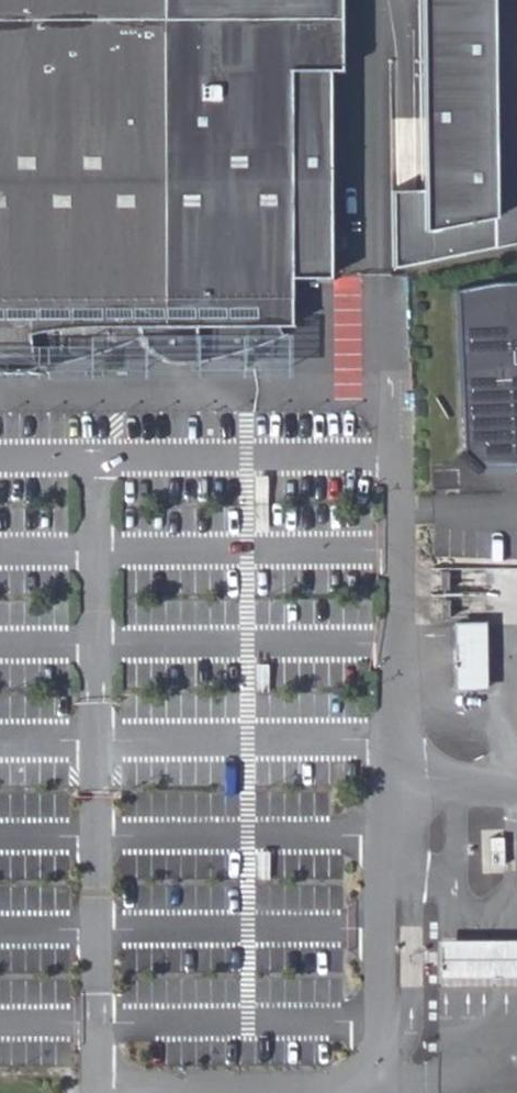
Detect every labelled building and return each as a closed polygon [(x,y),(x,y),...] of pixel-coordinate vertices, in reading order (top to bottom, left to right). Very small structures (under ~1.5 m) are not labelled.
[(12,369),(29,368),(50,365),(67,361),(84,357),(101,352),(117,347),(132,341),(143,337),(158,355),(191,363),(231,353),(282,334),(277,324),(293,324),(292,278),(330,279),(329,71),(345,69),(345,0),(0,0),(0,368),(12,369)] [(421,188),(395,190),(400,265),(516,239),(516,0),(420,0),(421,188)] [(458,294),(463,451),(477,463),(516,461),(516,282),(491,287),(458,294)] [(488,631),(458,631),(457,695),(487,695),(488,631)] [(501,844),(487,845),(489,872),(502,871),(501,844)] [(440,946),(441,979),(500,978),(516,978),(516,945),(501,945),(440,946)]
